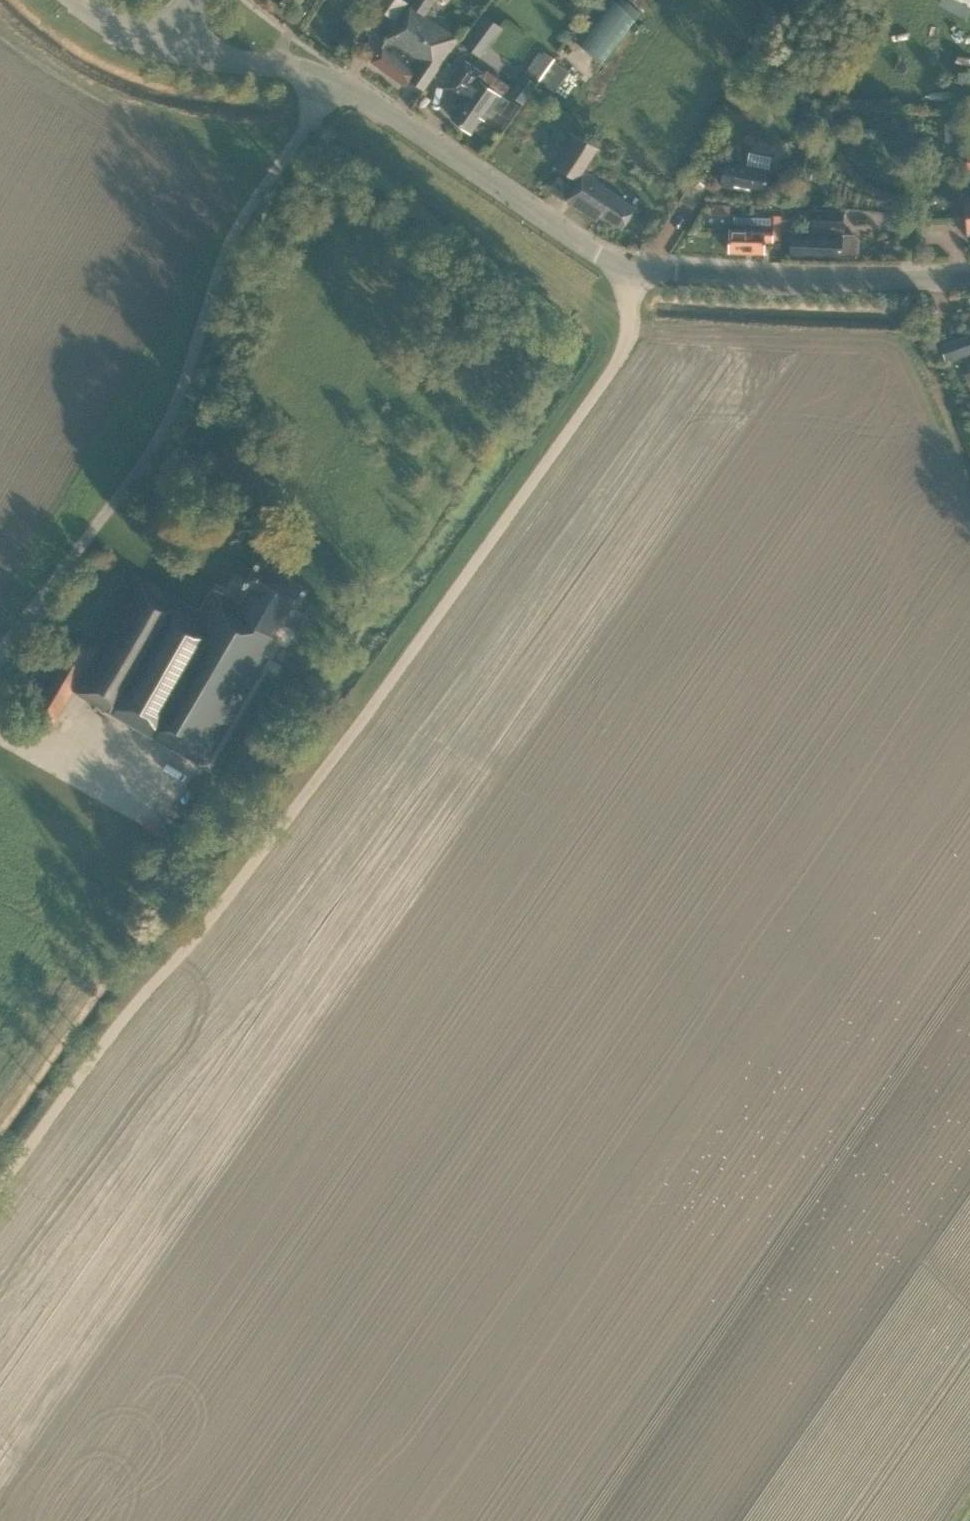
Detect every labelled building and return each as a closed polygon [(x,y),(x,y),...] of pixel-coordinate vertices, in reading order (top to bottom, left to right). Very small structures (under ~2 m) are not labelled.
[(371,61),(405,85),(409,79),(423,89),(458,38),(424,14),(434,0),(414,0),(371,61)] [(405,0),(379,0),(375,6),(395,19),(407,1),(405,0)] [(576,38),(601,60),(636,15),(617,0),(604,0),(576,38)] [(481,57),(502,27),(485,16),(464,45),(481,57)] [(507,100),(479,80),(483,73),(466,60),(447,87),(464,100),(451,118),(471,132),(481,117),(484,119),(494,105),(500,110),(507,100)] [(569,71),(555,61),(542,80),(555,89),(569,71)] [(958,71),(958,80),(969,81),(969,71),(958,71)] [(524,73),(509,93),(523,103),(538,83),(524,73)] [(800,114),(799,124),(813,125),(814,116),(800,114)] [(946,141),(957,140),(957,121),(945,122),(946,141)] [(601,214),(622,228),(635,207),(617,196),(619,194),(603,185),(604,183),(583,170),(598,147),(574,133),(553,165),(578,181),(566,199),(598,219),(601,214)] [(721,183),(764,192),(771,156),(749,152),(748,155),(728,150),(721,183)] [(712,172),(699,164),(689,182),(702,190),(712,172)] [(729,213),(731,213),(731,203),(711,203),(711,215),(729,215),(729,213)] [(790,256),(841,258),(841,255),(854,256),(858,252),(859,239),(854,234),(842,234),(843,210),(814,209),(813,232),(791,232),(790,256)] [(774,214),(731,213),(729,213),(729,215),(728,251),(764,252),(765,242),(773,242),(773,239),(773,214),(774,214)] [(773,239),(781,240),(782,215),(773,214),(773,239)] [(957,357),(969,353),(969,334),(951,340),(957,357)] [(199,610),(135,573),(93,647),(78,638),(35,711),(54,722),(73,689),(206,764),(269,656),(266,654),(275,638),(271,636),(281,618),(299,628),(306,615),(295,608),(306,588),(259,560),(245,586),(250,589),(241,604),(213,587),(199,610)]
